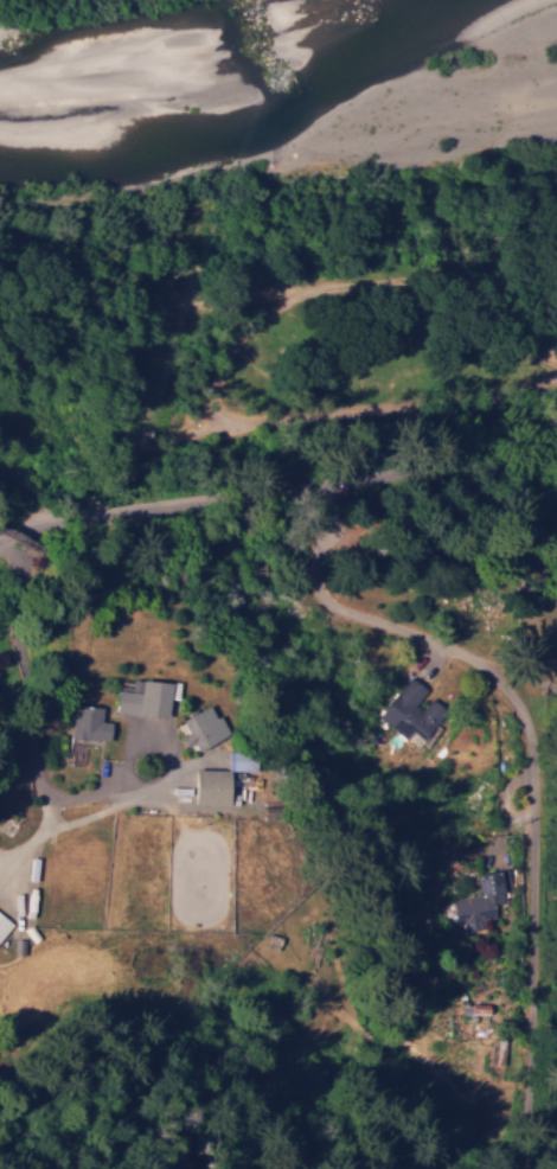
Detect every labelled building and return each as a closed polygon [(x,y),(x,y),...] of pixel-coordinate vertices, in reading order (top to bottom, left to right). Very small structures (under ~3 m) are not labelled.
[(378,717),(424,750),(441,726),(437,723),(447,709),(430,697),(422,709),(415,704),(427,688),(409,675),(378,717)] [(172,681),(142,679),(141,692),(118,689),(116,712),(169,717),(172,681)] [(229,735),(212,702),(181,718),(188,731),(185,734),(195,753),(229,735)] [(110,740),(112,721),(102,720),(103,707),(73,704),(69,748),(96,750),(97,738),(110,740)] [(196,768),(195,804),(230,805),(231,770),(258,771),(258,752),(228,751),(228,769),(196,768)] [(476,875),(480,892),(452,899),(458,923),(497,914),(495,907),(507,904),(499,869),(476,875)] [(12,922),(0,913),(0,939),(12,922)]
